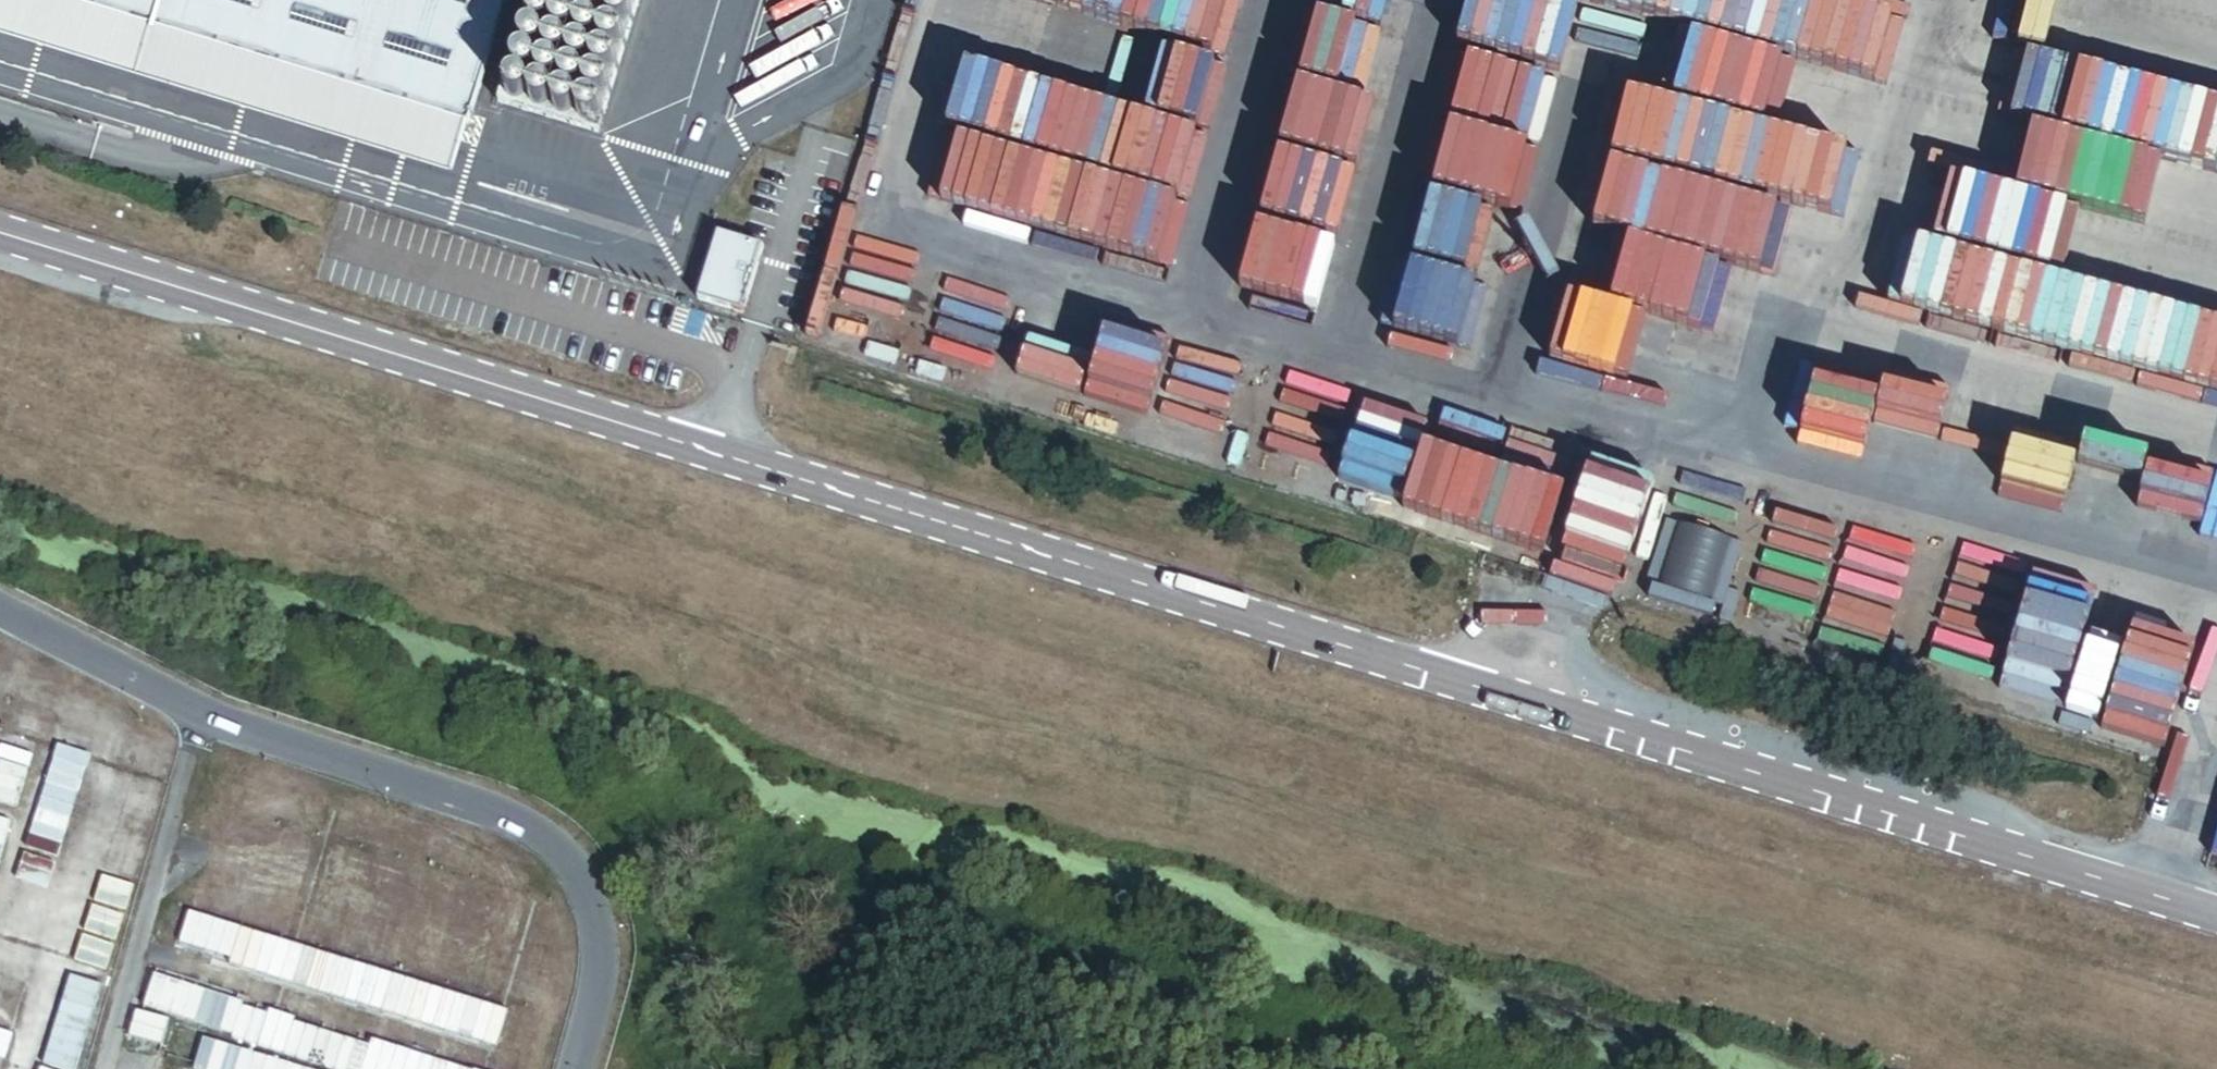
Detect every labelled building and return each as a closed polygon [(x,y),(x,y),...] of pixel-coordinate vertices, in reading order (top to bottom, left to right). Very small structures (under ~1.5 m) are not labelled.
[(73,0),(0,0),(0,33),(450,171),(466,120),(73,0)] [(466,120),(503,0),(73,0),(466,120)] [(742,316),(762,249),(717,235),(697,302),(742,316)]
